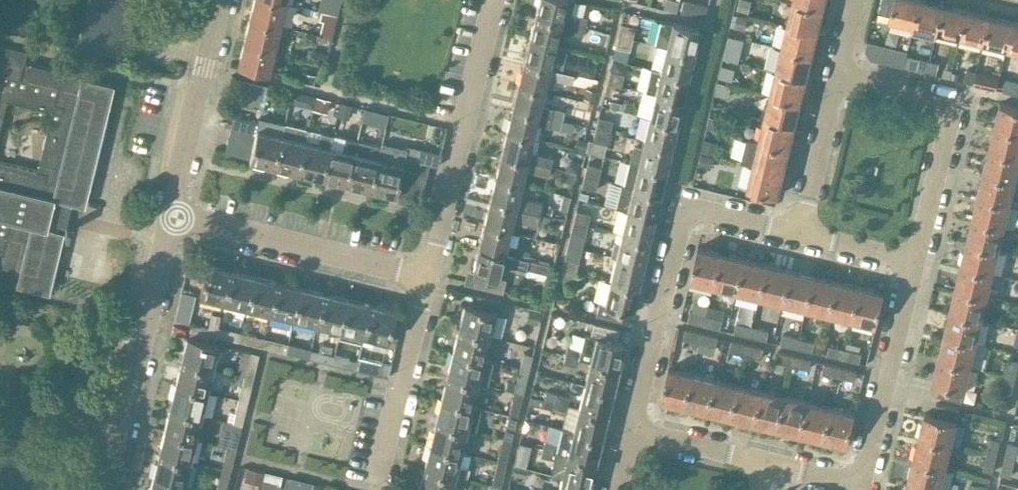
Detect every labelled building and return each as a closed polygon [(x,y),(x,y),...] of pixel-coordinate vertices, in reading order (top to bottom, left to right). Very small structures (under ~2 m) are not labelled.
[(273,0),(254,0),(249,18),(281,26),(286,3),(273,0)] [(535,13),(562,19),(562,20),(572,22),(585,25),(587,17),(574,13),(571,12),(574,0),(538,0),(535,13)] [(707,3),(692,0),(683,0),(681,9),(704,15),(707,3)] [(793,0),(792,0),(787,23),(819,30),(824,8),(793,0)] [(914,25),(919,0),(894,0),(890,19),(914,25)] [(912,32),(935,37),(937,31),(943,4),(927,0),(919,0),(914,25),(912,32)] [(26,1),(23,13),(33,16),(36,4),(26,1)] [(961,36),(967,10),(943,4),(937,31),(961,36)] [(983,42),(990,15),(967,10),(961,36),(983,42)] [(585,25),(572,22),(562,20),(562,19),(535,13),(529,36),(556,42),(559,31),(571,34),(571,32),(582,35),(585,25)] [(1007,48),(1013,21),(990,15),(983,42),(1007,48)] [(243,42),(275,49),(281,26),(249,18),(243,42)] [(660,19),(654,43),(665,46),(693,53),(699,28),(671,21),(660,19)] [(1013,21),(1007,48),(1017,50),(1017,22),(1013,21)] [(620,23),(618,34),(632,38),(635,26),(620,23)] [(787,23),(781,47),(813,55),(819,30),(787,23)] [(618,34),(615,45),(630,49),(632,38),(618,34)] [(529,36),(523,60),(561,69),(563,60),(567,45),(556,42),(529,36)] [(0,42),(0,122),(5,99),(52,109),(38,169),(0,160),(0,248),(3,248),(0,261),(0,280),(47,291),(62,231),(68,233),(70,226),(66,225),(66,223),(63,219),(67,201),(83,205),(112,84),(67,73),(67,71),(22,60),(25,48),(0,42)] [(275,49),(243,42),(238,65),(269,73),(275,49)] [(883,45),(880,60),(904,66),(907,51),(883,45)] [(693,53),(665,46),(660,68),(660,69),(688,76),(693,53)] [(813,55),(781,47),(775,70),(807,78),(813,55)] [(918,69),(927,71),(930,60),(921,57),(918,69)] [(523,60),(518,83),(545,89),(548,77),(571,82),(573,72),(561,69),(523,60)] [(563,60),(561,69),(573,72),(576,63),(563,60)] [(930,60),(927,71),(936,74),(939,62),(930,60)] [(651,66),(645,90),(654,92),(654,93),(682,100),(685,88),(688,76),(660,69),(660,68),(651,66)] [(967,68),(964,80),(974,83),(977,70),(967,68)] [(609,69),(607,80),(621,84),(624,73),(609,69)] [(807,78),(775,70),(770,93),(801,101),(807,78)] [(977,70),(974,83),(983,85),(984,85),(995,88),(998,75),(977,70)] [(1017,93),(1017,81),(1006,78),(1003,90),(1017,93)] [(607,80),(604,92),(618,96),(621,84),(607,80)] [(518,83),(512,106),(562,119),(564,110),(541,104),(545,89),(518,83)] [(649,116),(677,123),(682,100),(654,93),(649,116)] [(801,101),(770,93),(764,117),(796,125),(801,101)] [(1017,131),(1017,106),(1001,102),(995,125),(1017,131)] [(512,106),(506,130),(533,137),(537,123),(560,129),(562,119),(512,106)] [(233,115),(230,127),(256,133),(253,145),(250,157),(249,159),(273,165),(281,134),(284,122),(258,116),(257,120),(233,115)] [(595,127),(610,131),(613,119),(598,116),(595,127)] [(643,139),(671,146),(677,123),(649,116),(643,139)] [(796,125),(764,117),(758,140),(790,147),(796,125)] [(298,171),(305,139),(308,128),(284,122),(281,134),(273,165),(298,171)] [(995,125),(989,149),(1017,156),(1017,131),(995,125)] [(228,139),(253,145),(256,133),(230,127),(228,139)] [(595,127),(593,139),(607,142),(610,131),(595,127)] [(506,130),(501,153),(551,165),(553,157),(540,153),(530,150),(533,137),(506,130)] [(305,139),(298,171),(322,177),(329,145),(332,134),(320,131),(318,142),(305,139)] [(330,145),(322,177),(346,182),(356,140),(345,137),(342,148),(330,145)] [(784,171),(790,147),(758,140),(747,138),(741,161),(752,164),(753,164),(784,171)] [(250,157),(253,145),(228,139),(225,151),(250,157)] [(633,144),(629,160),(665,169),(671,146),(643,139),(641,146),(633,144)] [(356,140),(346,182),(369,188),(379,145),(356,140)] [(379,145),(369,188),(395,194),(396,192),(399,179),(402,167),(427,172),(429,161),(435,163),(437,152),(421,148),(419,159),(405,156),(407,147),(380,141),(379,145)] [(1017,175),(1017,156),(989,149),(984,172),(1017,180),(1017,175)] [(501,153),(495,177),(522,183),(526,170),(549,176),(551,165),(501,153)] [(629,160),(624,183),(632,185),(632,186),(660,193),(665,169),(629,160)] [(586,166),(584,174),(598,178),(601,166),(587,162),(586,166)] [(778,195),(784,171),(753,164),(752,164),(747,187),(778,195)] [(402,167),(399,179),(424,186),(427,172),(402,167)] [(1011,203),(1017,180),(984,172),(978,195),(1011,203)] [(584,174),(581,185),(595,189),(598,178),(584,174)] [(495,177),(489,200),(539,212),(541,204),(542,200),(519,194),(522,184),(522,183),(495,177)] [(424,186),(399,179),(396,192),(421,198),(424,186)] [(621,182),(615,206),(626,209),(626,210),(654,217),(660,193),(632,186),(632,185),(624,183),(621,182)] [(1005,226),(1011,203),(978,195),(972,218),(1005,226)] [(489,200),(484,223),(511,229),(513,219),(537,224),(539,212),(489,200)] [(576,209),(573,220),(588,224),(590,213),(576,209)] [(621,232),(649,239),(654,217),(626,210),(621,232)] [(1000,250),(1005,226),(972,218),(967,242),(1000,250)] [(573,220),(570,233),(585,237),(588,224),(573,220)] [(484,223),(478,246),(505,253),(511,229),(484,223)] [(613,242),(610,255),(615,256),(615,255),(643,262),(649,239),(621,232),(619,240),(617,240),(613,242)] [(994,273),(1000,250),(967,242),(961,265),(994,273)] [(478,246),(472,270),(482,273),(479,285),(502,291),(505,278),(499,277),(503,263),(513,265),(513,266),(525,269),(528,259),(515,256),(505,253),(478,246)] [(714,284),(722,252),(698,247),(690,279),(714,284)] [(745,258),(722,252),(714,284),(737,290),(745,258)] [(609,279),(637,286),(643,262),(615,255),(615,256),(609,279)] [(564,256),(562,267),(576,271),(579,259),(564,256)] [(768,264),(745,258),(737,290),(761,296),(768,264)] [(199,295),(223,301),(231,269),(207,263),(199,295)] [(791,269),(768,264),(761,296),(784,301),(791,269)] [(988,296),(994,273),(961,265),(955,288),(988,296)] [(562,267),(559,279),(573,283),(576,271),(562,267)] [(223,301),(246,306),(254,275),(231,269),(223,301)] [(814,275),(791,269),(784,301),(807,307),(814,275)] [(246,306),(270,312),(278,280),(254,275),(246,306)] [(838,280),(814,275),(807,307),(830,312),(838,280)] [(637,286),(609,279),(604,302),(598,301),(595,314),(621,320),(624,307),(632,309),(637,286)] [(270,312),(293,317),(300,286),(278,280),(270,312)] [(861,286),(838,280),(830,312),(853,318),(861,286)] [(293,317),(317,323),(324,292),(300,286),(293,317)] [(861,286),(853,318),(877,324),(885,292),(861,286)] [(983,320),(988,296),(955,288),(950,312),(983,320)] [(317,323),(339,329),(347,297),(324,292),(317,323)] [(464,303),(458,327),(490,334),(496,312),(500,313),(503,300),(476,294),(473,306),(464,303)] [(340,329),(338,336),(362,342),(364,335),(363,335),(371,303),(347,297),(339,329),(340,329)] [(395,309),(371,303),(363,335),(387,340),(395,309)] [(704,325),(707,315),(691,311),(689,321),(704,325)] [(211,312),(208,327),(216,329),(217,326),(220,314),(211,312)] [(977,343),(983,320),(950,312),(944,335),(977,343)] [(707,315),(704,325),(720,328),(723,318),(707,315)] [(589,360),(617,367),(623,343),(616,341),(619,328),(593,322),(590,335),(584,334),(580,349),(581,349),(579,357),(589,360)] [(737,322),(735,332),(751,336),(753,326),(737,322)] [(181,359),(213,367),(219,342),(214,340),(215,335),(216,329),(208,327),(192,323),(189,336),(187,335),(181,359)] [(753,326),(751,336),(767,340),(769,329),(753,326)] [(225,327),(223,337),(238,340),(240,331),(225,327)] [(490,334),(458,327),(452,350),(484,358),(490,334)] [(700,342),(703,332),(687,328),(684,338),(700,342)] [(240,331),(238,340),(254,344),(256,335),(240,331)] [(719,336),(703,332),(700,342),(716,346),(719,336)] [(783,334),(781,343),(797,347),(799,337),(783,334)] [(971,366),(977,343),(944,335),(938,358),(971,366)] [(799,337),(797,347),(813,351),(815,341),(799,337)] [(272,339),(270,348),(285,352),(287,343),(272,339)] [(733,340),(731,350),(747,353),(749,344),(733,340)] [(287,343),(285,352),(301,355),(303,346),(287,343)] [(749,344),(747,353),(762,357),(765,347),(749,344)] [(844,358),(846,348),(830,344),(827,354),(844,358)] [(567,346),(565,355),(579,358),(579,357),(581,349),(580,349),(567,346)] [(862,352),(846,348),(844,358),(860,362),(862,352)] [(318,350),(316,359),(331,363),(333,354),(318,350)] [(452,350),(447,373),(479,381),(487,383),(493,360),(484,358),(452,350)] [(250,351),(246,367),(255,369),(259,353),(250,351)] [(779,351),(777,362),(793,366),(795,355),(779,351)] [(520,367),(529,369),(532,354),(523,352),(520,367)] [(333,354),(331,363),(347,367),(350,358),(333,354)] [(357,360),(355,368),(379,374),(382,361),(358,355),(357,360)] [(565,355),(563,361),(577,364),(579,358),(565,355)] [(795,355),(793,366),(809,369),(812,359),(795,355)] [(971,366),(938,358),(933,381),(941,383),(938,395),(962,401),(965,390),(966,390),(971,366)] [(1007,374),(1017,377),(1017,370),(1017,360),(1011,358),(1007,374)] [(213,367),(181,359),(175,382),(208,390),(213,367)] [(617,367),(589,360),(584,382),(612,389),(617,367)] [(839,376),(842,366),(825,362),(823,372),(839,376)] [(842,366),(839,376),(855,380),(858,370),(842,366)] [(516,380),(516,382),(525,385),(529,369),(520,367),(516,380)] [(661,399),(685,404),(693,372),(669,367),(661,399)] [(716,378),(693,372),(685,404),(708,410),(716,378)] [(479,381),(447,373),(441,396),(473,404),(479,381)] [(1007,374),(1003,389),(1013,391),(1017,377),(1007,374)] [(739,384),(716,378),(708,410),(731,416),(739,384)] [(208,390),(175,382),(170,406),(202,414),(208,390)] [(242,383),(238,398),(247,400),(251,384),(242,382),(242,383)] [(612,389),(584,382),(578,405),(606,412),(612,389)] [(762,389),(739,384),(731,416),(755,421),(762,389)] [(785,395),(762,389),(755,421),(778,427),(785,395)] [(556,392),(554,400),(568,403),(570,396),(556,392)] [(778,427),(801,432),(809,400),(785,395),(778,427)] [(441,396),(435,420),(467,428),(475,430),(480,406),(473,404),(441,396)] [(235,411),(235,413),(243,415),(247,400),(238,398),(238,399),(235,411)] [(512,398),(508,413),(517,415),(521,400),(512,398)] [(554,400),(552,408),(566,411),(568,403),(554,400)] [(801,432),(824,438),(832,406),(809,400),(801,432)] [(925,412),(919,435),(952,443),(958,420),(960,409),(936,403),(934,414),(925,412)] [(578,405),(573,429),(601,435),(606,412),(578,405)] [(202,414),(170,406),(164,429),(196,437),(202,414)] [(855,412),(832,406),(824,438),(848,444),(855,412)] [(508,413),(505,429),(513,431),(517,415),(508,413)] [(429,444),(461,452),(467,428),(435,420),(429,444)] [(558,443),(557,450),(595,459),(601,435),(573,429),(562,427),(558,443)] [(196,437),(164,429),(158,452),(191,460),(196,437)] [(231,429),(227,444),(231,445),(236,447),(240,431),(231,429)] [(952,443),(919,435),(914,459),(947,467),(952,443)] [(992,437),(988,453),(997,455),(1000,439),(992,437)] [(544,440),(543,446),(557,450),(558,443),(544,440)] [(1005,457),(1015,459),(1017,446),(1017,443),(1009,441),(1005,457)] [(227,444),(223,460),(232,462),(236,447),(231,445),(227,444)] [(461,452),(429,444),(424,467),(467,477),(469,467),(458,464),(461,452)] [(501,444),(497,461),(506,463),(510,446),(501,444)] [(543,446),(541,455),(554,458),(555,458),(557,450),(543,446)] [(554,458),(550,474),(561,477),(589,483),(595,459),(557,450),(555,458),(554,458)] [(158,452),(153,476),(185,484),(191,460),(158,452)] [(988,453),(984,468),(993,470),(997,455),(988,453)] [(1005,457),(1001,472),(1011,475),(1015,459),(1005,457)] [(914,459),(908,482),(941,489),(947,467),(914,459)] [(497,461),(493,475),(502,477),(506,463),(497,461)] [(424,467),(418,489),(452,489),(453,486),(464,489),(467,477),(424,467)] [(149,489),(183,489),(185,484),(153,476),(149,489)] [(216,489),(225,489),(228,478),(219,476),(216,489)] [(589,483),(561,477),(558,489),(554,489),(587,489),(589,483)]
